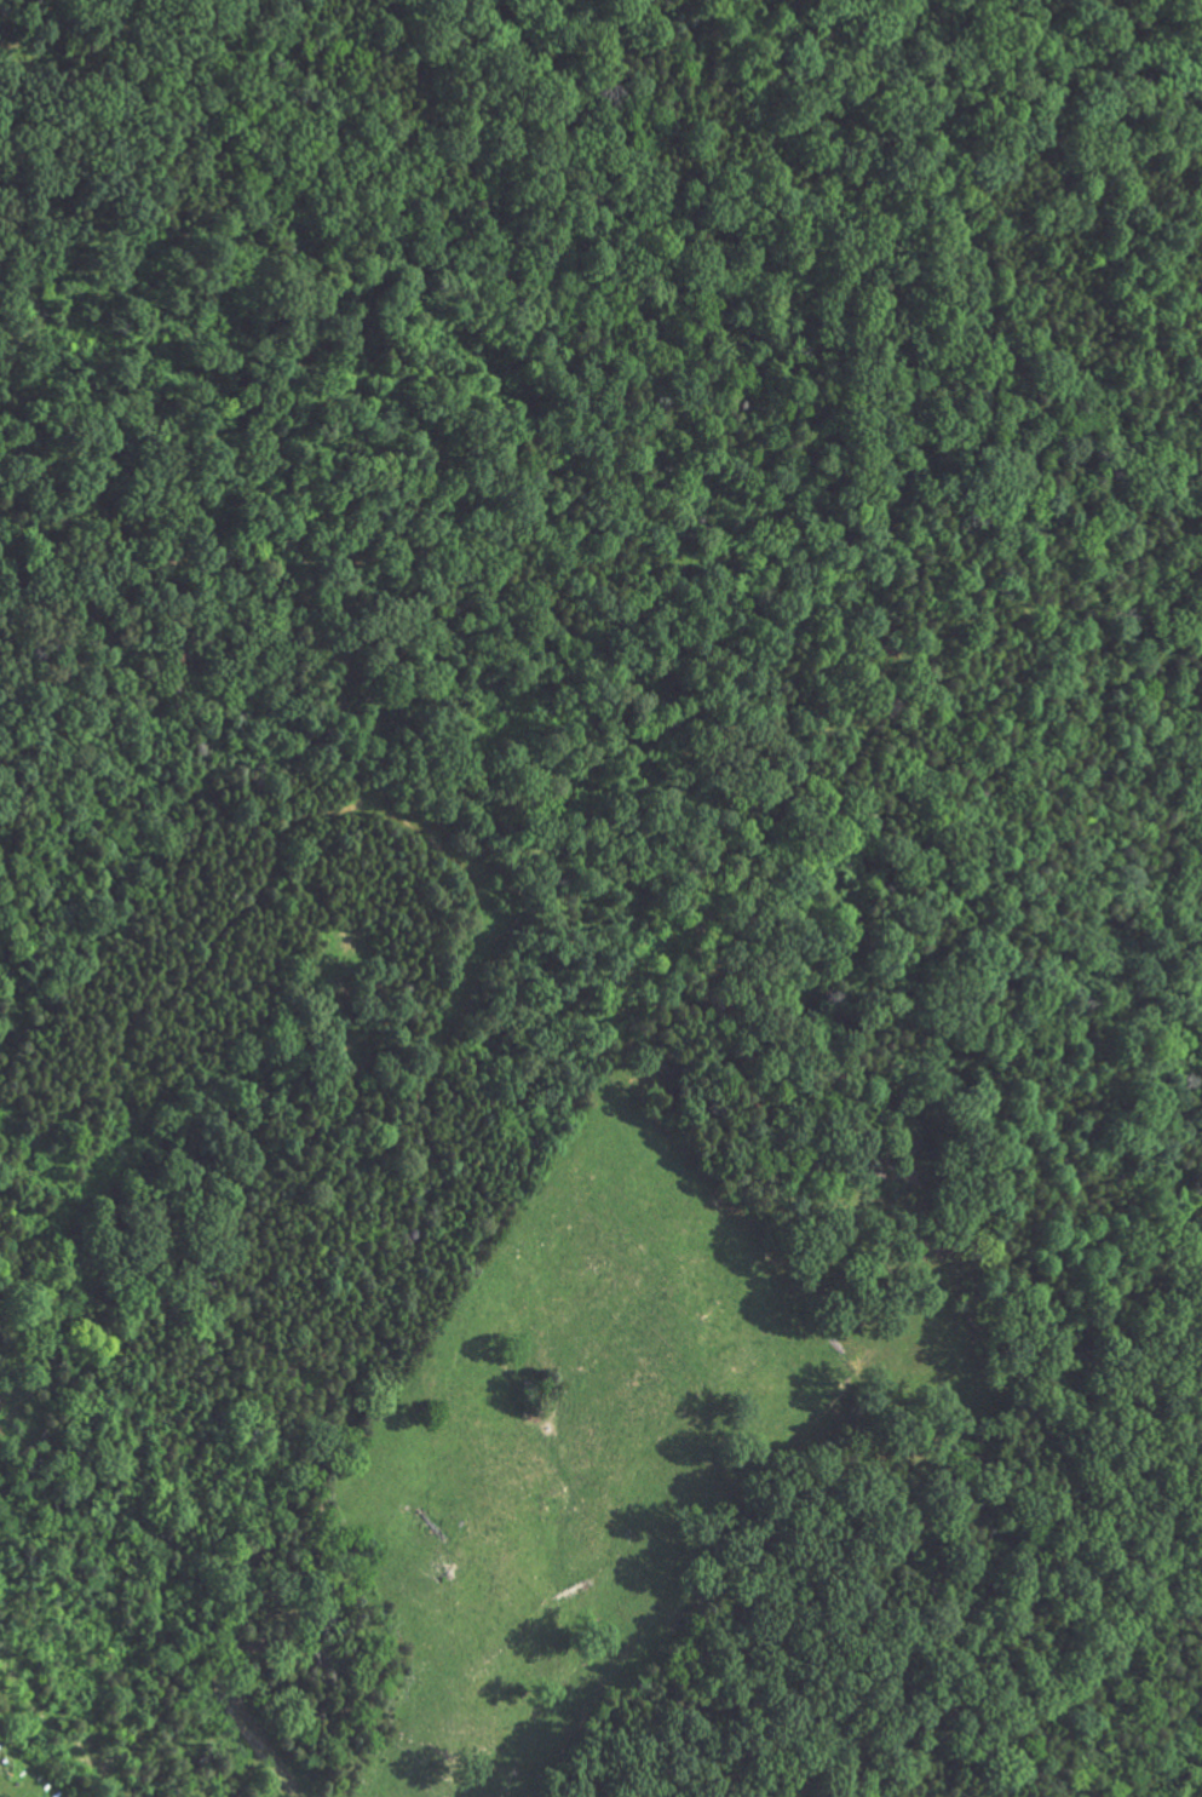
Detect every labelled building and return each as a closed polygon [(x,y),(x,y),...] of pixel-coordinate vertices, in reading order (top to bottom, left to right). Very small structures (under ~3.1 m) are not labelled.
[(9,1669),(0,1660),(0,1679),(9,1669)]
